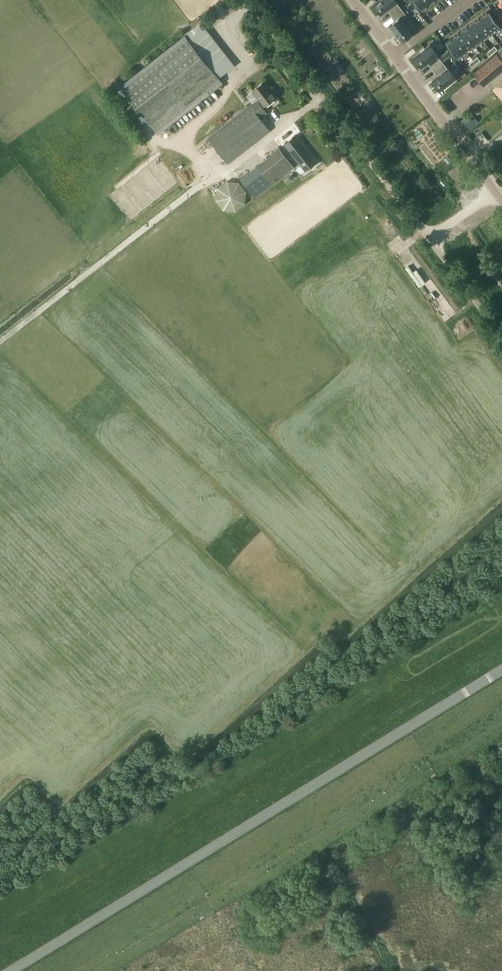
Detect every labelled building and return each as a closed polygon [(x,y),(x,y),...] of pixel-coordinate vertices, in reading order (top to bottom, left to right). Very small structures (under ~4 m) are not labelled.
[(373,4),(381,14),(386,10),(391,15),(401,8),(396,2),(397,2),(396,0),(378,0),(373,4)] [(427,0),(414,0),(422,10),(430,4),(427,0)] [(497,7),(492,11),(496,16),(501,12),(497,7)] [(395,21),(390,25),(395,32),(402,41),(405,39),(412,33),(402,20),(407,16),(401,8),(391,15),(395,21)] [(480,17),(492,33),(500,27),(488,10),(480,17)] [(480,17),(471,23),(483,39),(492,33),(480,17)] [(471,23),(463,30),(475,46),(483,39),(471,23)] [(199,24),(185,35),(120,86),(158,134),(223,83),(214,73),(229,61),(199,24)] [(463,30),(454,36),(466,52),(475,46),(463,30)] [(458,58),(466,52),(454,36),(446,42),(458,58)] [(439,41),(433,45),(444,59),(450,55),(445,48),(439,41)] [(417,54),(414,57),(421,66),(422,67),(427,62),(432,69),(442,62),(437,55),(438,54),(437,53),(430,44),(417,54)] [(495,52),(472,72),(483,85),(501,68),(501,46),(495,52)] [(438,76),(432,80),(440,90),(442,89),(456,78),(448,68),(447,68),(442,62),(432,69),(438,76)] [(492,90),(501,102),(501,81),(492,90)] [(253,90),(264,105),(276,96),(269,87),(268,88),(263,82),(253,90)] [(244,109),(207,138),(228,164),(270,131),(261,118),(267,113),(257,99),(244,109)] [(466,133),(474,126),(465,116),(458,123),(466,133)] [(316,162),(295,135),(284,144),(305,171),(316,162)] [(238,176),(253,197),(294,168),(279,147),(238,176)] [(216,188),(215,200),(222,210),(235,211),(245,204),(246,191),(238,181),(227,180),(216,188)]
